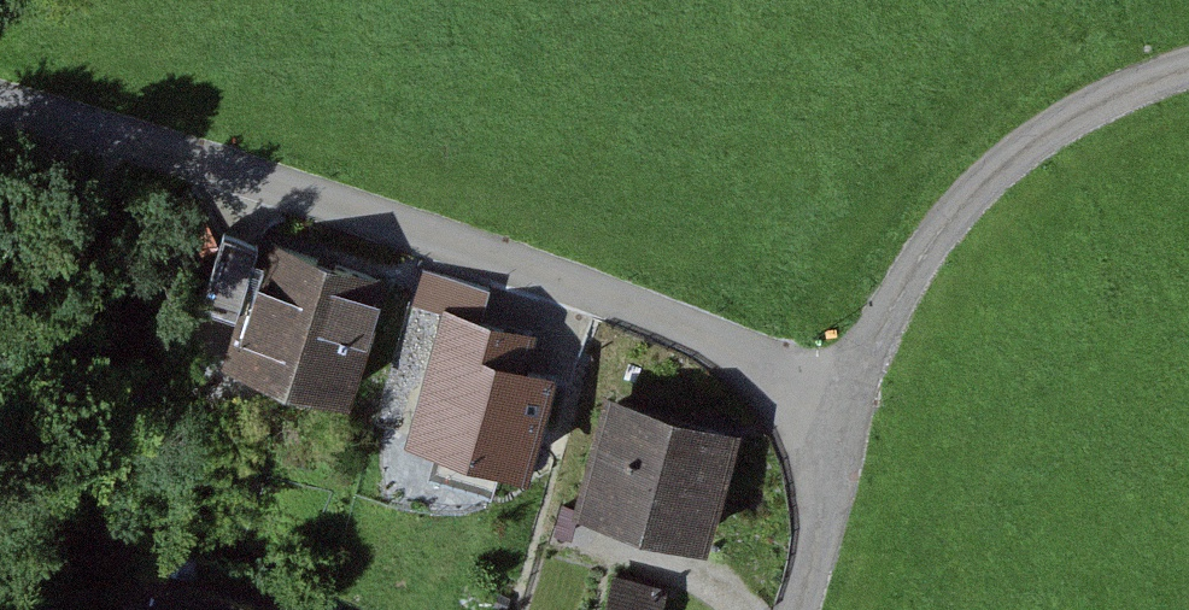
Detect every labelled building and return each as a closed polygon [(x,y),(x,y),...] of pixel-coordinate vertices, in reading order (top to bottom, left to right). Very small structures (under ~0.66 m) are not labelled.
[(202,283),(237,295),(258,234),(223,222),(202,283)] [(389,270),(262,228),(223,347),(349,389),(389,270)] [(412,294),(443,302),(481,313),(490,283),(422,263),(412,294)] [(481,313),(443,302),(406,431),(530,466),(559,364),(528,355),(536,329),(481,313)] [(741,421),(606,383),(574,496),(710,533),(741,421)] [(616,573),(607,609),(671,609),(676,587),(616,573)]
